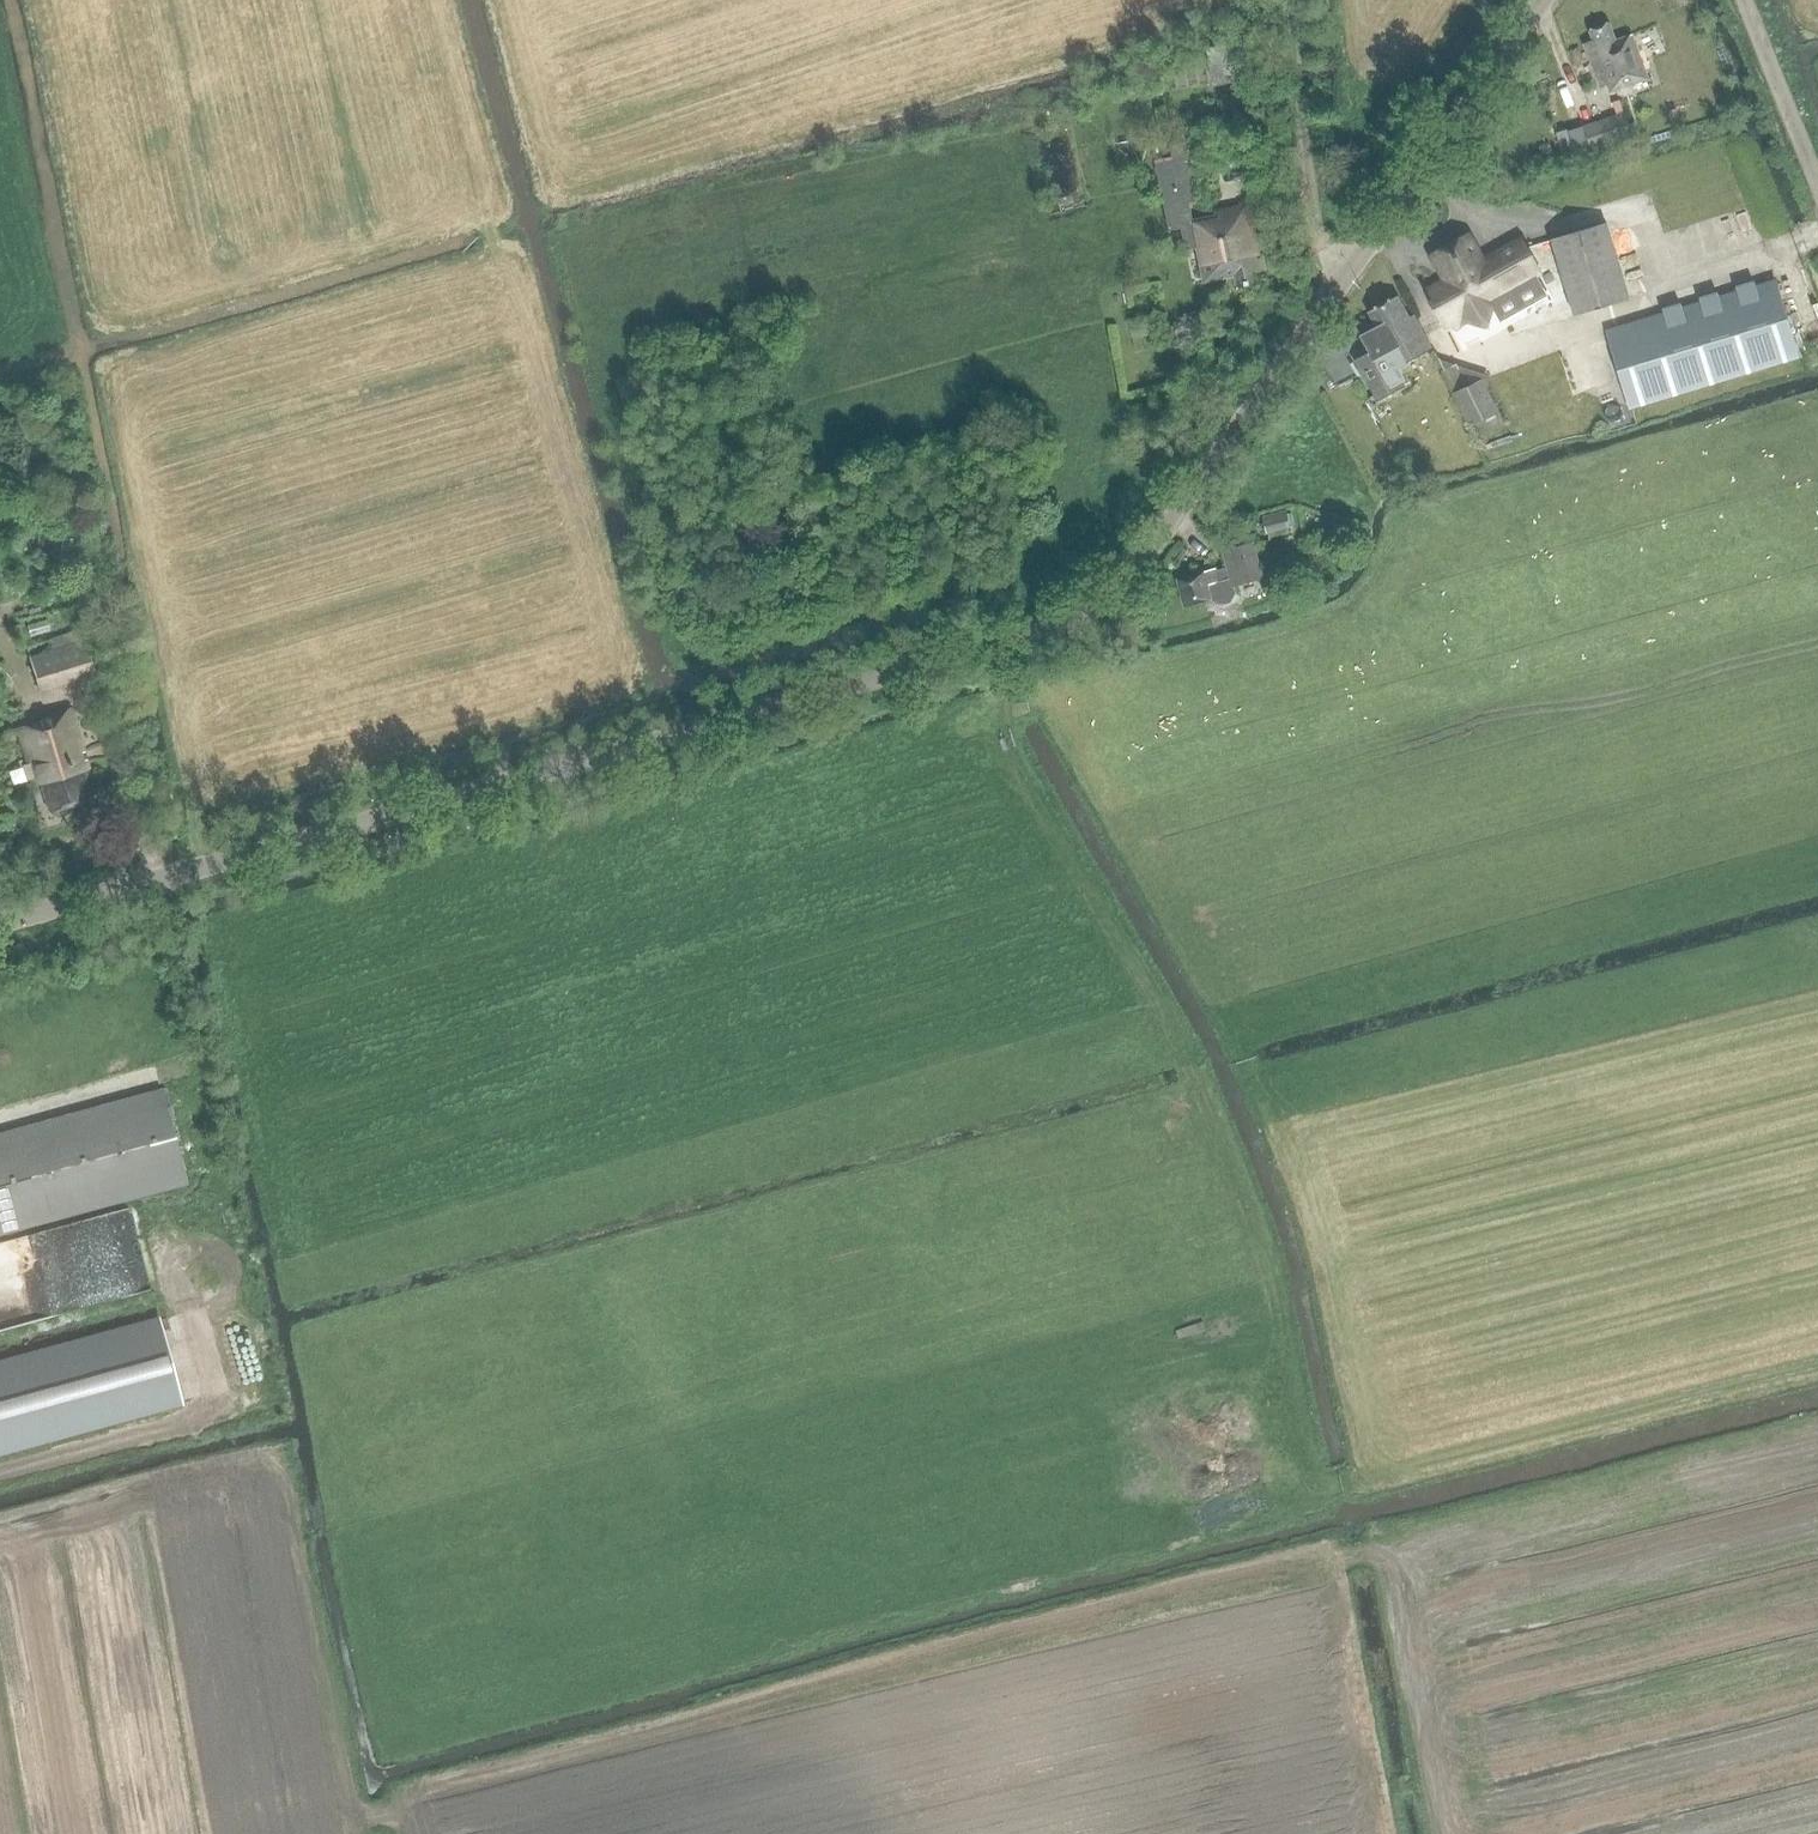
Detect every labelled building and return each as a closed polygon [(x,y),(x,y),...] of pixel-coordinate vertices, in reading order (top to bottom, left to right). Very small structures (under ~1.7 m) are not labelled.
[(1600,65),(1611,93),(1648,79),(1632,35),(1616,41),(1609,23),(1590,30),(1602,64),(1600,65)] [(1216,84),(1252,77),(1245,42),(1210,48),(1216,84)] [(1673,77),(1685,75),(1680,54),(1668,56),(1673,77)] [(1625,114),(1583,128),(1592,152),(1633,138),(1625,114)] [(1569,131),(1578,157),(1592,152),(1583,128),(1583,126),(1569,131)] [(1264,253),(1260,254),(1250,205),(1216,212),(1217,220),(1195,225),(1191,203),(1201,201),(1203,202),(1191,142),(1190,144),(1174,147),(1172,146),(1175,159),(1158,162),(1157,160),(1171,232),(1172,230),(1182,228),(1187,252),(1188,250),(1198,248),(1203,273),(1204,272),(1204,271),(1214,269),(1217,269),(1219,278),(1216,279),(1217,280),(1236,276),(1238,287),(1259,283),(1257,274),(1267,272),(1264,253)] [(1606,220),(1552,238),(1575,314),(1630,298),(1615,247),(1606,220)] [(1448,280),(1429,290),(1446,321),(1451,318),(1455,326),(1459,331),(1500,306),(1518,294),(1514,286),(1540,271),(1526,246),(1522,239),(1491,257),(1483,261),(1482,259),(1475,247),(1469,236),(1450,247),(1434,256),(1448,280)] [(1739,292),(1721,297),(1720,293),(1701,298),(1703,302),(1684,308),(1683,303),(1664,309),(1666,313),(1608,330),(1631,406),(1798,357),(1776,281),(1758,286),(1756,282),(1738,287),(1739,292)] [(1367,338),(1374,352),(1357,362),(1377,400),(1396,390),(1387,372),(1431,348),(1415,317),(1411,319),(1398,296),(1370,311),(1370,312),(1373,311),(1381,324),(1373,328),(1376,333),(1367,338)] [(1445,369),(1443,371),(1470,425),(1500,410),(1487,384),(1489,377),(1461,368),(1458,363),(1452,366),(1443,363),(1440,357),(1440,358),(1442,363),(1445,369)] [(1290,512),(1266,518),(1270,534),(1294,527),(1290,512)] [(74,539),(63,537),(59,561),(69,563),(74,539)] [(1217,567),(1180,577),(1187,605),(1214,598),(1222,603),(1233,600),(1238,591),(1236,584),(1265,576),(1256,543),(1226,551),(1230,567),(1218,570),(1217,567)] [(21,625),(9,628),(13,641),(25,638),(21,625)] [(84,641),(29,658),(38,688),(93,671),(84,641)] [(89,778),(69,709),(41,717),(42,721),(19,728),(35,783),(39,782),(48,810),(90,798),(84,779),(89,778)] [(0,1131),(0,1235),(186,1183),(160,1086),(0,1131)] [(159,1321),(0,1364),(0,1451),(181,1401),(159,1321)]
